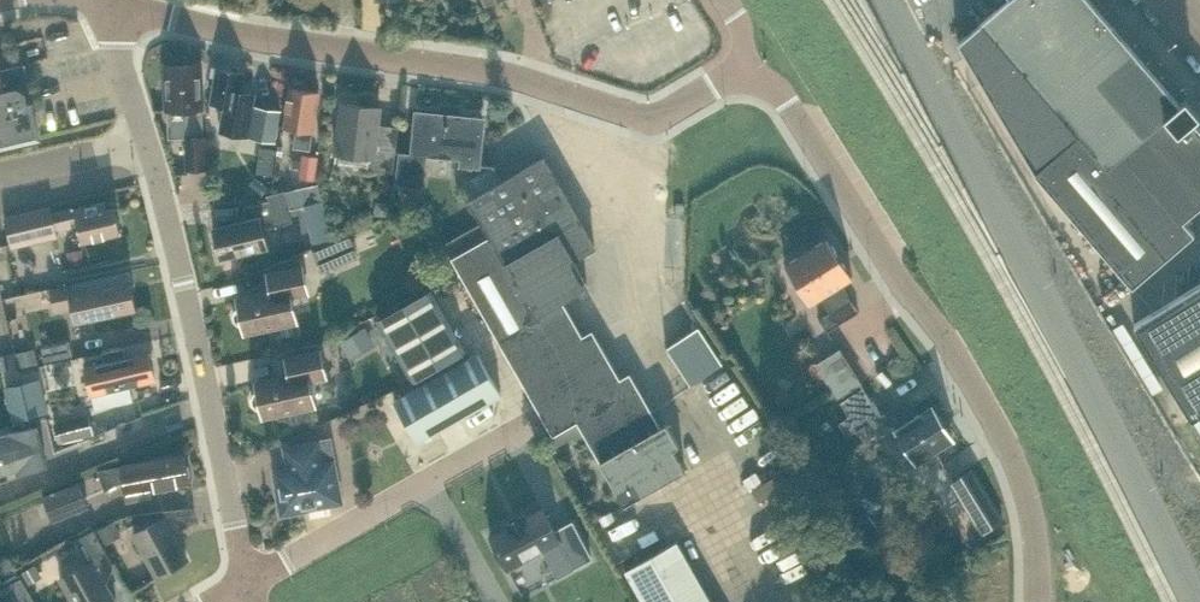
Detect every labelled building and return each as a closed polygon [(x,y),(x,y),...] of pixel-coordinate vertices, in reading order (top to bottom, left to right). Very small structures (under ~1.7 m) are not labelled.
[(956,42),(1035,172),(1133,286),(1195,232),(1184,219),(1199,206),(1199,127),(1194,120),(1199,116),(1199,115),(1186,99),(1180,104),(1090,0),(1006,0),(956,42)] [(948,54),(937,63),(956,85),(967,76),(948,54)] [(200,66),(186,66),(182,58),(176,56),(171,59),(168,67),(166,67),(168,112),(195,111),(195,118),(186,118),(187,139),(186,139),(187,170),(209,169),(207,136),(202,137),(200,66)] [(0,70),(0,69),(0,144),(36,136),(22,78),(20,66),(0,70)] [(247,137),(254,93),(241,91),(244,74),(213,69),(212,77),(218,78),(213,104),(232,107),(231,114),(224,113),(221,133),(247,137)] [(312,151),(320,94),(290,90),(285,128),(300,130),(297,149),(312,151)] [(392,172),(398,128),(379,126),(381,108),(343,104),(338,154),(374,158),(373,170),(392,172)] [(281,109),(258,105),(253,134),(277,138),(281,109)] [(477,170),(478,165),(482,121),(418,114),(414,155),(399,154),(396,185),(422,188),(425,156),(459,160),(458,168),(477,170)] [(302,154),(300,178),(315,180),(316,171),(317,159),(317,156),(302,154)] [(594,248),(573,211),(544,159),(521,172),(526,180),(520,184),(515,175),(502,183),(471,200),(492,237),(466,251),(455,257),(556,434),(578,421),(624,503),(684,469),(672,448),(678,444),(666,423),(660,427),(629,372),(619,378),(599,344),(590,349),(563,301),(588,287),(573,260),(594,248)] [(471,200),(502,183),(490,166),(463,182),(471,200)] [(319,186),(287,194),(291,209),(303,206),(323,202),(319,186)] [(265,229),(294,222),(291,209),(287,194),(268,198),(269,203),(246,208),(249,222),(215,230),(222,261),(270,249),(265,229)] [(57,235),(56,230),(73,226),(76,240),(81,238),(82,243),(121,235),(115,209),(106,211),(104,203),(53,214),(50,205),(5,216),(12,246),(57,235)] [(381,208),(380,213),(382,217),(390,214),(387,206),(381,208)] [(379,221),(370,224),(374,234),(382,230),(379,221)] [(455,257),(466,251),(456,233),(445,239),(455,257)] [(348,237),(312,253),(320,273),(357,257),(348,237)] [(827,239),(785,265),(810,305),(821,298),(831,313),(819,321),(826,332),(858,312),(850,299),(841,285),(853,278),(827,239)] [(68,255),(70,265),(84,262),(82,252),(68,255)] [(290,299),(308,295),(302,267),(268,275),(272,292),(238,300),(240,308),(236,312),(234,317),(235,321),(239,325),(244,327),(246,335),(296,324),(290,299)] [(76,323),(136,311),(130,282),(70,295),(68,287),(51,291),(55,311),(72,307),(76,323)] [(1134,324),(1199,431),(1199,284),(1134,324)] [(431,289),(377,319),(414,383),(467,353),(431,289)] [(698,327),(696,329),(666,347),(690,384),(692,384),(722,363),(698,327)] [(342,339),(352,356),(372,344),(362,328),(342,339)] [(44,360),(73,355),(69,340),(42,347),(44,360)] [(157,383),(150,354),(128,359),(125,349),(104,354),(106,364),(86,368),(93,397),(157,383)] [(838,349),(816,363),(838,397),(860,383),(838,349)] [(33,351),(17,355),(20,367),(36,363),(33,351)] [(309,382),(327,378),(321,351),(287,358),(290,376),(258,383),(259,391),(255,395),(253,400),(254,405),(258,409),(263,410),(265,419),(314,408),(309,382)] [(418,445),(502,397),(478,355),(394,403),(418,445)] [(47,414),(39,378),(6,386),(14,421),(47,414)] [(849,415),(839,421),(847,436),(857,429),(866,444),(890,429),(893,429),(915,464),(953,440),(931,405),(914,416),(908,407),(886,421),(881,413),(880,414),(871,400),(862,386),(840,400),(849,415)] [(56,427),(60,443),(92,435),(88,419),(56,427)] [(22,475),(51,467),(43,435),(42,428),(0,438),(0,474),(20,469),(22,475)] [(308,505),(341,499),(330,440),(285,448),(289,469),(277,472),(279,486),(277,487),(282,514),(308,509),(308,505)] [(151,489),(190,483),(185,455),(100,470),(108,492),(123,482),(127,502),(153,497),(151,489)] [(756,472),(744,480),(751,491),(752,490),(764,483),(756,472)] [(44,496),(53,522),(89,508),(79,483),(44,496)] [(506,526),(490,534),(508,570),(544,552),(558,578),(574,570),(561,543),(563,542),(545,506),(525,516),(524,514),(505,524),(506,526)] [(198,522),(195,508),(163,512),(163,519),(135,535),(159,578),(187,562),(173,536),(198,522)] [(120,535),(114,522),(100,529),(106,542),(120,535)] [(101,573),(115,566),(97,532),(77,542),(89,565),(61,580),(73,601),(116,601),(101,573)] [(677,541),(626,570),(644,601),(711,601),(677,541)] [(37,563),(22,572),(28,582),(43,574),(37,563)] [(22,578),(0,590),(0,601),(35,601),(22,578)]
